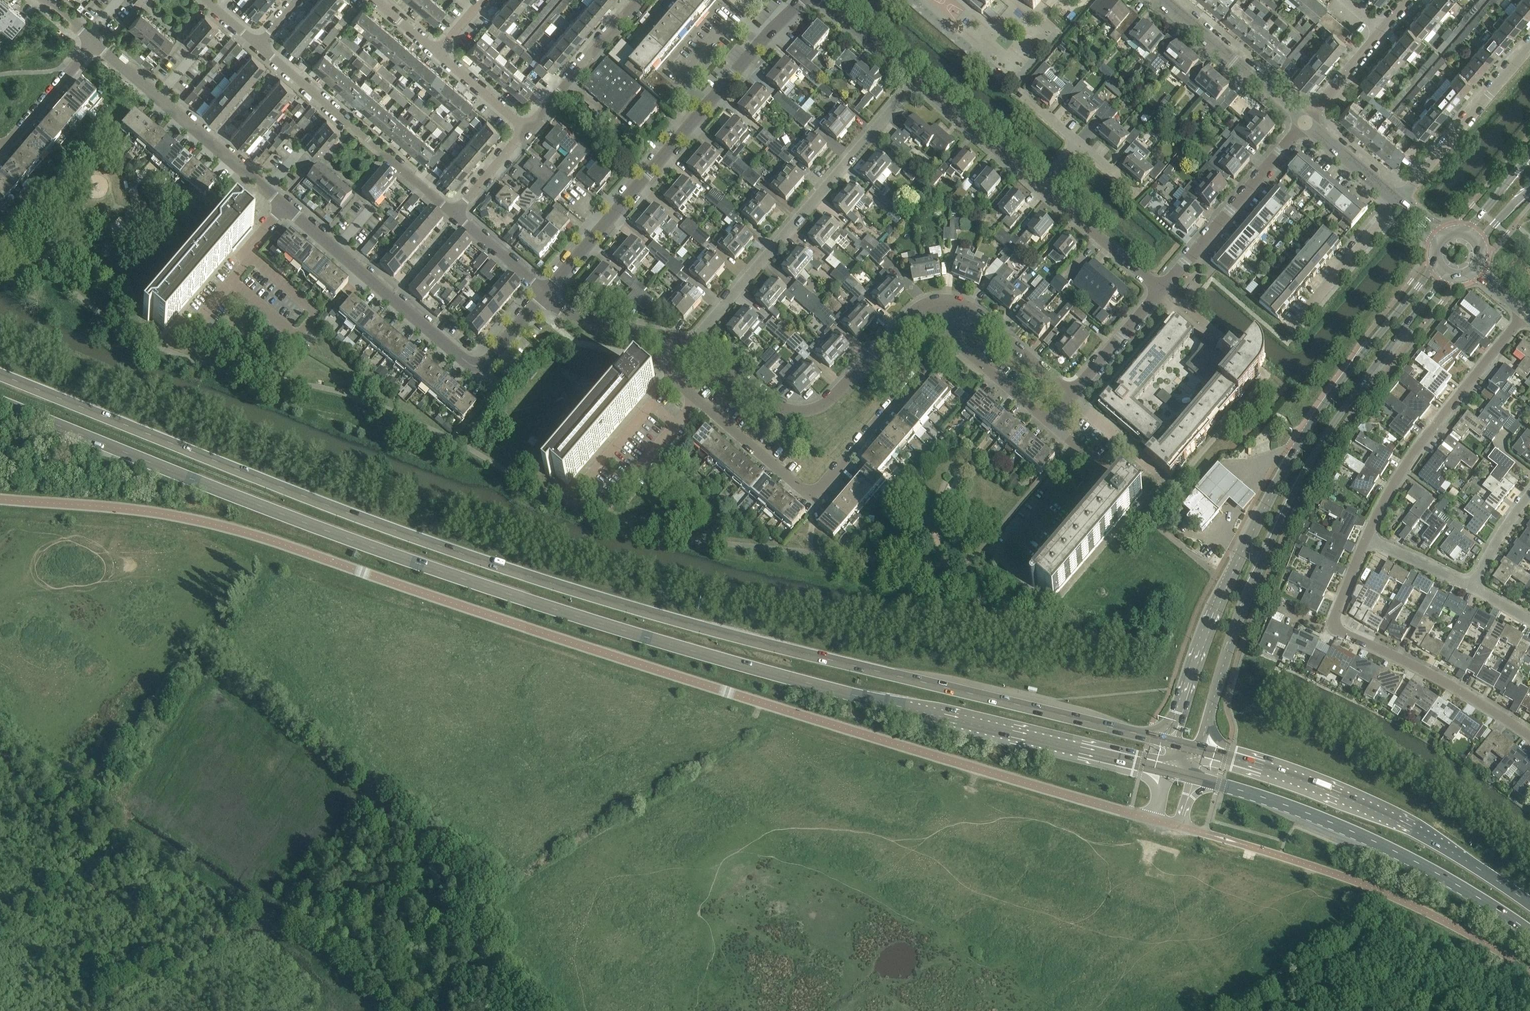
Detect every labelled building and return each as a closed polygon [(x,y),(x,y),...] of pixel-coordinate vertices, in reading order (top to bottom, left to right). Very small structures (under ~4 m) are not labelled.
[(255,18),(263,9),(253,0),(246,0),(241,6),(255,18)] [(263,9),(271,0),(253,0),(263,9)] [(314,5),(327,16),(335,7),(327,0),(318,0),(314,5)] [(435,2),(433,0),(421,0),(415,7),(424,15),(435,2)] [(507,0),(506,0),(499,9),(511,19),(519,10),(507,0)] [(526,0),(507,0),(519,10),(526,1),(526,0)] [(567,3),(563,0),(562,0),(555,7),(560,11),(567,3)] [(587,5),(599,15),(607,6),(599,0),(591,0),(587,5)] [(609,56),(633,76),(667,106),(675,95),(669,90),(655,78),(654,79),(649,75),(653,71),(669,52),(714,0),(683,0),(669,16),(637,53),(623,41),(622,40),(609,56)] [(740,6),(742,3),(749,10),(757,0),(733,0),(740,6)] [(982,14),(994,0),(965,0),(982,14)] [(1033,9),(1041,0),(1022,0),(1033,9)] [(1090,9),(1106,23),(1120,7),(1118,8),(1109,0),(1098,0),(1090,9)] [(1210,7),(1220,15),(1233,0),(1216,0),(1210,7)] [(1252,1),(1261,9),(1265,4),(1260,0),(1253,0),(1252,1)] [(1273,0),(1268,0),(1267,2),(1274,8),(1277,4),(1273,0)] [(1307,11),(1316,0),(1300,0),(1297,3),(1307,11)] [(1321,0),(1316,0),(1307,11),(1316,19),(1328,5),(1321,0)] [(1436,0),(1431,0),(1425,6),(1438,18),(1442,21),(1450,12),(1446,8),(1436,0)] [(1453,0),(1436,0),(1446,8),(1453,0)] [(1483,8),(1487,12),(1495,2),(1492,0),(1489,0),(1483,8)] [(1517,5),(1529,16),(1529,15),(1529,1),(1529,0),(1521,0),(1517,5)] [(1509,14),(1522,25),(1529,16),(1517,5),(1512,1),(1504,10),(1509,14)] [(445,10),(435,2),(424,15),(434,23),(445,10)] [(1235,2),(1222,17),(1231,25),(1245,10),(1235,2)] [(1476,2),(1468,11),(1472,15),(1480,6),(1476,2)] [(1,28),(16,11),(8,4),(0,13),(0,29),(1,28)] [(546,4),(539,12),(544,16),(551,8),(546,4)] [(1266,13),(1269,8),(1265,4),(1261,9),(1266,13)] [(314,5),(306,14),(319,25),(327,16),(314,5)] [(579,14),(591,24),(599,15),(587,5),(579,14)] [(1430,27),(1438,18),(1425,6),(1417,16),(1430,27)] [(350,7),(344,14),(349,19),(355,12),(350,7)] [(1129,15),(1120,7),(1106,23),(1107,22),(1116,30),(1110,38),(1117,44),(1121,38),(1139,17),(1132,11),(1129,15)] [(1278,12),(1285,18),(1289,13),(1282,7),(1278,12)] [(360,30),(371,17),(362,8),(351,21),(360,30)] [(1479,21),(1487,12),(1483,8),(1475,17),(1479,21)] [(499,9),(491,18),(509,33),(517,24),(511,19),(499,9)] [(553,10),(546,18),(551,22),(557,14),(553,10)] [(1254,17),(1245,10),(1231,25),(1240,33),(1254,17)] [(24,28),(31,19),(26,15),(24,18),(16,11),(1,28),(10,35),(19,24),(24,28)] [(1319,20),(1323,25),(1332,15),(1327,11),(1319,20)] [(1464,24),(1472,15),(1468,11),(1460,20),(1464,24)] [(137,33),(148,20),(140,12),(136,17),(134,15),(126,24),(137,33)] [(533,20),(538,23),(544,16),(539,12),(533,20)] [(1295,19),(1289,13),(1285,18),(1292,24),(1295,19)] [(319,25),(306,14),(298,23),(312,34),(319,25)] [(337,21),(343,26),(349,19),(344,14),(337,21)] [(579,14),(571,23),(583,33),(591,24),(579,14)] [(1499,16),(1496,20),(1514,35),(1522,25),(1509,14),(1504,20),(1499,16)] [(205,15),(197,23),(211,35),(218,26),(205,15)] [(1328,28),(1336,19),(1332,15),(1323,25),(1328,28)] [(1279,25),(1283,20),(1278,16),(1274,20),(1279,25)] [(1430,27),(1417,16),(1409,25),(1428,41),(1436,31),(1435,31),(1430,27)] [(369,38),(381,24),(371,17),(360,30),(369,38)] [(1136,52),(1140,47),(1151,34),(1145,29),(1149,25),(1139,17),(1121,38),(1127,43),(1127,45),(1136,52)] [(1254,17),(1240,33),(1250,41),(1263,25),(1254,17)] [(1475,17),(1467,26),(1471,30),(1479,21),(1475,17)] [(551,22),(546,18),(540,25),(544,29),(551,22)] [(1328,28),(1333,32),(1341,23),(1336,19),(1328,28)] [(145,40),(157,27),(148,20),(137,33),(145,40)] [(1284,29),(1288,24),(1283,20),(1279,25),(1284,29)] [(1464,24),(1460,20),(1452,30),(1456,33),(1464,24)] [(1514,35),(1496,20),(1493,23),(1498,27),(1493,33),(1506,44),(1514,35)] [(813,21),(791,47),(799,53),(794,59),(801,66),(811,74),(819,81),(825,75),(822,72),(811,63),(818,55),(814,51),(818,47),(830,33),(818,23),(817,24),(813,21)] [(1298,21),(1294,26),(1303,34),(1307,29),(1298,21)] [(197,23),(190,31),(204,43),(211,35),(197,23)] [(298,23),(291,32),(304,44),(312,34),(298,23)] [(501,31),(492,23),(487,28),(497,36),(498,35),(501,31)] [(530,23),(524,30),(528,34),(535,26),(530,23)] [(563,32),(575,43),(583,33),(571,23),(563,32)] [(1341,23),(1333,32),(1337,36),(1345,26),(1341,23)] [(379,45),(390,32),(381,24),(369,38),(379,45)] [(334,25),(328,33),(333,37),(340,30),(334,25)] [(1272,33),(1263,25),(1250,41),(1259,48),(1272,33)] [(1345,26),(1337,36),(1342,40),(1350,31),(1345,26)] [(1467,26),(1459,35),(1463,39),(1471,30),(1467,26)] [(153,47),(165,34),(157,27),(145,40),(153,47)] [(1408,27),(1400,36),(1413,47),(1421,38),(1408,27)] [(1487,27),(1479,37),(1485,42),(1498,53),(1506,44),(1493,33),(1487,27)] [(537,28),(531,36),(535,40),(542,32),(537,28)] [(1288,32),(1297,40),(1301,36),(1292,28),(1288,32)] [(1314,32),(1311,29),(1303,38),(1306,41),(1314,32)] [(517,38),(522,42),(528,34),(524,30),(517,38)] [(1449,42),(1456,33),(1452,30),(1444,39),(1449,42)] [(204,43),(190,31),(183,40),(196,51),(204,43)] [(296,53),(304,44),(291,32),(283,42),(284,43),(296,53)] [(388,53),(399,40),(390,32),(379,45),(388,53)] [(563,32),(556,41),(568,52),(575,43),(563,32)] [(1333,32),(1325,41),(1338,53),(1346,43),(1342,40),(1337,36),(1333,32)] [(322,40),(327,45),(333,37),(328,33),(322,40)] [(340,38),(348,45),(352,39),(345,33),(340,38)] [(1272,33),(1259,48),(1268,56),(1281,41),(1272,33)] [(165,34),(153,47),(162,54),(173,41),(165,34)] [(214,40),(220,44),(224,38),(218,34),(214,40)] [(506,34),(502,39),(507,43),(511,39),(506,34)] [(1146,60),(1151,65),(1170,43),(1160,35),(1157,39),(1151,34),(1140,47),(1150,55),(1146,60)] [(1459,35),(1451,44),(1455,48),(1463,39),(1459,35)] [(480,36),(467,52),(477,60),(490,44),(480,36)] [(535,40),(531,36),(524,44),(529,48),(535,40)] [(1400,36),(1392,45),(1405,57),(1410,61),(1418,52),(1413,47),(1400,36)] [(227,49),(234,41),(231,37),(223,46),(227,49)] [(1303,38),(1295,48),(1298,50),(1306,41),(1303,38)] [(359,45),(352,39),(348,45),(355,51),(359,45)] [(516,51),(520,47),(511,39),(507,43),(516,51)] [(1440,52),(1449,42),(1444,39),(1436,48),(1440,52)] [(397,61),(408,48),(399,40),(388,53),(397,61)] [(1282,40),(1281,41),(1268,56),(1277,64),(1291,48),(1282,40)] [(341,52),(345,47),(338,41),(334,46),(341,52)] [(556,41),(548,51),(560,61),(568,52),(556,41)] [(1338,53),(1325,41),(1317,50),(1330,62),(1338,53)] [(1485,42),(1477,51),(1490,62),(1498,53),(1485,42)] [(235,56),(243,47),(237,43),(230,51),(235,56)] [(1170,43),(1151,65),(1148,68),(1155,74),(1164,63),(1167,66),(1170,62),(1176,67),(1188,52),(1177,43),(1174,47),(1170,43)] [(318,44),(312,51),(318,56),(324,48),(318,44)] [(477,60),(486,68),(495,57),(499,52),(490,44),(477,60)] [(1447,58),(1455,48),(1451,44),(1443,54),(1447,58)] [(1405,57),(1392,45),(1384,55),(1397,66),(1405,57)] [(348,58),(353,53),(345,47),(341,52),(348,58)] [(406,69),(417,56),(408,48),(397,61),(406,69)] [(1298,50),(1295,48),(1287,57),(1290,59),(1298,50)] [(359,54),(366,60),(370,55),(363,49),(359,54)] [(847,49),(834,65),(844,74),(857,59),(847,49)] [(520,55),(525,59),(529,54),(524,50),(520,55)] [(1330,62),(1317,50),(1309,59),(1323,71),(1330,62)] [(1439,53),(1435,50),(1427,59),(1431,63),(1439,53)] [(235,56),(230,51),(223,59),(227,63),(233,54),(235,56)] [(306,58),(312,63),(318,56),(312,51),(306,58)] [(540,60),(552,70),(560,61),(548,51),(540,60)] [(1477,51),(1469,60),(1482,71),(1490,62),(1477,51)] [(1176,67),(1171,73),(1177,77),(1176,78),(1186,86),(1201,68),(1196,65),(1199,62),(1188,52),(1176,67)] [(238,58),(244,63),(257,75),(264,66),(251,55),(247,59),(242,54),(238,58)] [(323,54),(312,67),(321,75),(332,62),(323,54)] [(529,63),(533,58),(529,54),(525,59),(529,63)] [(378,61),(370,55),(366,60),(373,66),(378,61)] [(1389,75),(1397,66),(1384,55),(1376,64),(1389,75)] [(359,68),(364,63),(357,56),(352,62),(359,68)] [(415,77),(426,64),(417,56),(406,69),(415,77)] [(1441,56),(1433,65),(1437,69),(1446,60),(1441,56)] [(486,68),(495,75),(504,65),(495,57),(486,68)] [(1283,69),(1290,59),(1287,57),(1280,66),(1283,69)] [(144,59),(140,63),(150,71),(154,67),(144,58),(144,59)] [(213,58),(209,62),(213,65),(217,69),(221,64),(213,58)] [(583,86),(600,101),(608,108),(632,80),(607,58),(602,63),(602,64),(583,86)] [(1323,71),(1309,59),(1301,69),(1315,80),(1323,71)] [(1423,72),(1431,63),(1427,59),(1419,68),(1423,72)] [(504,65),(495,75),(504,83),(518,67),(508,60),(504,65)] [(776,70),(790,82),(795,76),(798,79),(803,74),(785,60),(776,70)] [(1474,81),(1482,71),(1469,60),(1461,69),(1474,81)] [(321,75),(330,83),(342,70),(332,62),(321,75)] [(532,68),(542,76),(547,70),(538,62),(532,68)] [(237,71),(250,83),(257,75),(244,63),(237,71)] [(366,74),(371,69),(364,63),(359,68),(366,74)] [(1041,98),(1057,79),(1048,71),(1050,68),(1044,63),(1033,76),(1039,81),(1032,90),(1041,98)] [(1098,66),(1096,68),(1101,72),(1106,67),(1100,63),(1098,66)] [(377,70),(384,76),(389,70),(381,64),(377,70)] [(424,85),(436,72),(426,64),(415,77),(424,85)] [(863,64),(851,78),(870,94),(874,98),(876,100),(883,91),(881,89),(886,83),(879,77),(880,76),(876,73),(875,74),(863,64)] [(1389,75),(1376,64),(1368,73),(1381,84),(1389,75)] [(1433,65),(1425,74),(1430,78),(1437,69),(1433,65)] [(518,67),(504,83),(513,91),(525,76),(516,69),(518,68),(518,67)] [(1301,69),(1299,67),(1291,76),(1307,89),(1315,80),(1301,69)] [(1186,86),(1201,99),(1218,78),(1208,70),(1200,79),(1195,76),(1201,69),(1201,68),(1186,86)] [(1423,72),(1419,68),(1411,78),(1415,81),(1423,72)] [(342,70),(330,83),(340,91),(351,78),(342,70)] [(396,77),(389,70),(384,76),(391,82),(396,77)] [(785,88),(790,82),(776,70),(767,81),(780,92),(784,96),(785,95),(789,91),(785,88)] [(230,80),(243,91),(250,83),(237,71),(230,80)] [(377,84),(382,78),(375,72),(370,77),(377,84)] [(433,92),(445,79),(436,72),(424,85),(433,92)] [(529,72),(525,76),(513,91),(522,99),(525,96),(531,88),(526,84),(533,75),(529,72)] [(1459,72),(1451,81),(1464,92),(1472,83),(1459,72)] [(351,78),(339,91),(343,94),(344,94),(349,98),(360,86),(354,81),(359,76),(355,73),(351,78)] [(1373,93),(1381,84),(1368,73),(1360,82),(1373,93)] [(811,74),(807,80),(818,89),(822,84),(819,81),(811,74)] [(1425,74),(1418,84),(1422,87),(1430,78),(1425,74)] [(384,90),(389,84),(382,78),(377,84),(384,90)] [(1218,78),(1201,99),(1207,103),(1216,112),(1220,108),(1224,103),(1225,101),(1220,97),(1228,88),(1229,87),(1218,78)] [(1407,90),(1415,81),(1411,78),(1403,87),(1407,90)] [(272,88),(286,99),(293,91),(280,79),(272,88)] [(443,100),(454,87),(445,79),(433,92),(443,100)] [(1066,86),(1057,79),(1041,98),(1050,105),(1058,97),(1064,102),(1070,94),(1075,89),(1068,84),(1066,86)] [(223,88),(236,99),(243,91),(230,80),(223,88)] [(395,86),(402,92),(407,86),(400,80),(395,86)] [(657,111),(662,105),(642,88),(632,80),(608,108),(634,130),(636,128),(640,131),(646,123),(650,126),(654,121),(651,118),(657,111)] [(1451,81),(1444,90),(1457,101),(1464,92),(1451,81)] [(81,82),(74,91),(94,108),(102,100),(81,82)] [(1081,82),(1075,89),(1070,94),(1076,99),(1069,108),(1078,116),(1095,96),(1086,89),(1087,87),(1081,82)] [(834,93),(822,84),(818,89),(829,99),(834,93)] [(1410,93),(1414,96),(1422,87),(1418,84),(1410,93)] [(360,86),(349,98),(358,106),(369,93),(360,86)] [(414,92),(407,86),(402,92),(410,98),(414,92)] [(1113,92),(1119,97),(1123,91),(1117,86),(1113,92)] [(452,108),(463,95),(454,87),(443,100),(452,108)] [(748,97),(762,109),(767,104),(770,106),(774,102),(772,100),(773,100),(757,87),(748,97)] [(1407,90),(1403,87),(1395,96),(1399,99),(1407,90)] [(216,96),(229,107),(236,99),(223,88),(216,96)] [(265,96),(279,107),(286,99),(272,88),(265,96)] [(396,100),(401,94),(393,88),(389,93),(396,100)] [(1372,97),(1363,89),(1360,93),(1369,101),(1372,97)] [(198,95),(196,93),(192,90),(184,100),(188,103),(191,99),(193,101),(198,95)] [(1444,90),(1436,99),(1449,110),(1457,101),(1444,90)] [(87,116),(94,108),(74,91),(67,99),(82,112),(87,116)] [(1238,97),(1233,92),(1225,101),(1224,103),(1229,108),(1238,97)] [(369,93),(358,107),(361,110),(360,111),(366,116),(367,114),(378,101),(369,93)] [(1410,93),(1402,102),(1406,105),(1414,96),(1410,93)] [(403,106),(408,100),(401,94),(396,100),(403,106)] [(452,108),(448,112),(458,120),(461,116),(470,106),(472,103),(463,95),(452,108)] [(209,104),(222,116),(229,107),(216,96),(209,104)] [(283,111),(279,107),(265,96),(258,104),(272,116),(276,119),(283,111)] [(413,101),(421,107),(425,102),(418,96),(413,101)] [(773,100),(772,100),(774,102),(793,118),(797,114),(786,104),(776,96),(773,100)] [(1104,104),(1095,96),(1078,116),(1087,124),(1095,115),(1101,120),(1111,108),(1105,102),(1104,104)] [(1391,109),(1399,99),(1395,96),(1387,105),(1391,109)] [(1425,102),(1425,105),(1428,108),(1441,119),(1449,110),(1436,99),(1432,96),(1429,97),(1425,102)] [(757,115),(762,109),(748,97),(739,108),(756,123),(760,118),(757,115)] [(60,107),(75,120),(82,112),(67,99),(60,107)] [(790,100),(786,104),(797,114),(801,109),(790,100)] [(1377,100),(1373,105),(1378,109),(1382,104),(1377,100)] [(378,101),(367,114),(376,122),(387,109),(378,101)] [(1256,101),(1251,107),(1256,111),(1261,105),(1256,101)] [(433,108),(425,102),(421,107),(428,114),(433,108)] [(859,115),(867,106),(863,102),(855,112),(859,115)] [(1394,111),(1398,115),(1406,105),(1402,102),(1394,111)] [(222,116),(209,104),(201,113),(215,124),(222,116)] [(272,116),(258,104),(251,112),(265,124),(272,116)] [(414,115),(419,110),(412,104),(407,109),(414,115)] [(572,104),(564,115),(570,120),(578,110),(572,104)] [(1348,125),(1359,112),(1350,104),(1339,117),(1348,125)] [(1382,104),(1378,109),(1387,116),(1391,112),(1382,104)] [(837,112),(832,118),(846,130),(855,119),(838,105),(834,109),(837,112)] [(308,118),(315,109),(311,106),(304,114),(308,118)] [(53,115),(68,128),(75,120),(60,107),(53,115)] [(472,108),(464,117),(469,122),(478,130),(491,141),(499,132),(499,131),(486,120),(482,126),(480,124),(481,123),(480,122),(481,120),(475,115),(477,113),(472,108)] [(1099,134),(1108,142),(1120,128),(1111,120),(1118,113),(1111,108),(1101,120),(1107,125),(1099,134)] [(1359,112),(1348,125),(1357,133),(1368,120),(1363,116),(1367,112),(1362,108),(1359,112)] [(1428,108),(1420,117),(1433,128),(1441,119),(1428,108)] [(376,122),(385,130),(397,117),(387,109),(376,122)] [(801,109),(797,114),(808,123),(812,119),(801,109)] [(421,121),(426,116),(419,110),(414,115),(421,121)] [(1250,126),(1265,139),(1275,129),(1253,110),(1249,115),(1255,120),(1250,126)] [(432,117),(439,123),(444,118),(436,111),(432,117)] [(134,112),(121,127),(130,135),(143,120),(134,112)] [(268,127),(265,124),(251,112),(244,121),(258,132),(261,135),(268,127)] [(1391,112),(1387,116),(1396,124),(1400,120),(1391,112)] [(804,128),(808,123),(797,114),(793,118),(804,128)] [(46,123),(61,136),(68,128),(53,115),(46,123)] [(385,130),(395,138),(406,125),(397,117),(385,130)] [(469,122),(464,117),(457,125),(463,129),(469,122)] [(1425,138),(1433,128),(1420,117),(1412,127),(1425,138)] [(444,118),(439,123),(448,131),(453,126),(444,118)] [(837,141),(846,130),(832,118),(827,124),(824,121),(820,126),(837,141)] [(894,143),(890,148),(896,153),(904,144),(912,135),(917,139),(914,142),(919,146),(921,143),(931,132),(915,118),(902,133),(899,130),(890,140),(894,143)] [(286,127),(286,128),(290,131),(293,126),(292,125),(295,122),(295,121),(294,121),(292,119),(289,123),(290,123),(286,127)] [(326,119),(319,128),(332,139),(340,131),(326,119)] [(432,131),(437,125),(430,119),(425,125),(432,131)] [(734,119),(725,130),(743,144),(752,134),(734,119)] [(130,135),(125,140),(134,147),(136,144),(151,127),(143,120),(130,135)] [(1368,120),(1357,133),(1366,141),(1377,128),(1368,120)] [(1400,120),(1396,124),(1405,132),(1409,128),(1400,120)] [(258,132),(244,121),(236,130),(250,141),(258,132)] [(39,132),(54,144),(61,136),(46,123),(39,132)] [(88,124),(84,128),(89,132),(92,127),(88,124)] [(406,125),(395,138),(404,146),(415,133),(406,125)] [(936,126),(931,132),(921,143),(927,148),(929,145),(942,156),(954,142),(936,126)] [(1226,129),(1225,131),(1242,146),(1246,141),(1250,145),(1256,150),(1265,139),(1250,126),(1245,132),(1239,126),(1232,134),(1226,129)] [(159,134),(151,127),(136,144),(145,151),(146,149),(159,134)] [(281,130),(277,134),(283,139),(288,133),(290,131),(286,128),(282,132),(281,130)] [(319,128),(312,136),(325,147),(332,139),(319,128)] [(558,128),(543,146),(550,152),(553,148),(557,151),(561,147),(570,155),(558,170),(549,162),(548,161),(547,161),(543,166),(557,177),(561,172),(567,179),(570,176),(590,152),(580,143),(577,147),(568,138),(569,137),(558,128)] [(1131,146),(1135,142),(1141,134),(1135,129),(1129,136),(1120,128),(1108,142),(1117,150),(1125,141),(1131,146)] [(1377,128),(1366,141),(1375,149),(1387,135),(1377,128)] [(1405,132),(1415,140),(1418,136),(1409,128),(1405,132)] [(460,133),(454,129),(448,136),(454,140),(460,133)] [(250,141),(236,130),(230,137),(243,149),(250,141)] [(438,136),(442,139),(446,133),(443,130),(438,136)] [(478,130),(470,139),(483,150),(491,141),(478,130)] [(725,130),(716,140),(730,152),(737,158),(746,147),(743,144),(725,130)] [(764,130),(760,134),(771,144),(772,143),(775,139),(764,130)] [(1228,141),(1220,151),(1241,170),(1250,160),(1242,154),(1238,150),(1242,146),(1225,131),(1221,135),(1228,141)] [(32,140),(47,153),(54,144),(39,132),(32,140)] [(307,132),(300,140),(318,156),(325,147),(312,136),(307,132)] [(801,142),(800,142),(818,157),(827,147),(809,132),(805,137),(809,139),(804,145),(801,142)] [(404,146),(413,154),(424,141),(415,133),(404,146)] [(159,134),(146,149),(155,156),(167,141),(159,134)] [(275,140),(272,144),(276,147),(283,139),(277,134),(273,139),(275,140)] [(768,148),(771,144),(760,134),(757,139),(768,148)] [(1387,135),(1375,149),(1384,156),(1396,143),(1387,135)] [(454,140),(448,136),(442,143),(447,148),(454,140)] [(470,139),(462,148),(476,159),(483,150),(470,139)] [(775,139),(772,143),(783,153),(792,161),(796,157),(808,168),(818,157),(800,142),(795,148),(790,144),(786,149),(775,139)] [(25,148),(40,161),(47,153),(32,140),(25,148)] [(167,141),(155,156),(163,163),(176,148),(167,141)] [(424,141),(413,154),(422,162),(433,149),(424,141)] [(1131,159),(1123,168),(1132,176),(1144,162),(1150,155),(1149,154),(1148,155),(1140,148),(1141,147),(1135,142),(1131,146),(1124,154),(1131,159)] [(772,143),(771,144),(768,148),(779,158),(783,153),(772,143)] [(1396,143),(1384,156),(1394,165),(1405,151),(1396,143)] [(266,147),(262,152),(268,157),(276,147),(272,144),(268,148),(266,147)] [(706,146),(697,157),(711,169),(716,163),(719,166),(722,162),(724,164),(725,163),(723,161),(706,146)] [(1190,149),(1187,146),(1179,155),(1183,158),(1190,149)] [(439,147),(433,154),(438,159),(444,151),(439,147)] [(18,156),(33,169),(40,161),(25,148),(18,156)] [(163,163),(158,168),(167,175),(171,170),(184,155),(176,148),(163,163)] [(462,148),(455,157),(468,168),(476,159),(462,148)] [(965,151),(946,173),(951,177),(955,173),(961,177),(976,160),(965,151)] [(1208,164),(1219,173),(1222,169),(1234,179),(1241,170),(1219,151),(1208,164)] [(61,161),(65,156),(60,152),(56,157),(61,161)] [(256,155),(252,159),(260,165),(268,157),(262,152),(258,156),(256,155)] [(438,159),(433,154),(426,161),(432,166),(438,159)] [(878,154),(869,164),(882,176),(888,170),(896,177),(903,168),(892,159),(889,163),(878,154)] [(132,160),(126,155),(121,161),(127,166),(132,160)] [(184,155),(171,170),(179,177),(192,162),(184,155)] [(11,164),(26,177),(33,169),(18,156),(11,164)] [(455,157),(447,166),(460,178),(468,168),(455,157)] [(557,177),(543,166),(533,157),(524,168),(548,188),(557,177)] [(706,174),(711,169),(697,157),(688,167),(705,182),(709,177),(706,174)] [(1306,161),(1301,157),(1288,172),(1298,180),(1311,165),(1313,163),(1308,159),(1306,161)] [(739,160),(736,164),(746,173),(750,169),(739,160)] [(916,167),(915,169),(921,175),(929,167),(923,161),(922,162),(921,162),(916,167)] [(179,177),(172,185),(180,192),(187,184),(200,169),(192,162),(179,177)] [(1149,175),(1155,180),(1165,168),(1159,162),(1153,169),(1144,162),(1132,176),(1141,183),(1149,175)] [(32,183),(26,177),(11,164),(4,172),(24,190),(25,191),(32,183)] [(736,164),(732,169),(742,178),(746,173),(736,164)] [(786,172),(781,177),(795,189),(804,179),(787,164),(783,169),(786,172)] [(877,182),(882,176),(869,164),(860,175),(882,193),(886,189),(877,182)] [(1215,177),(1219,173),(1208,164),(1207,164),(1200,172),(1208,180),(1204,185),(1218,197),(1227,187),(1215,177)] [(591,189),(592,188),(596,184),(600,188),(611,175),(604,168),(603,170),(597,165),(591,173),(585,168),(576,177),(591,189)] [(1307,188),(1320,173),(1322,171),(1317,167),(1315,169),(1311,165),(1298,180),(1307,188)] [(318,166),(302,184),(311,191),(313,190),(327,173),(318,166)] [(460,178),(447,166),(439,176),(451,187),(452,187),(460,178)] [(904,172),(914,181),(919,174),(909,166),(904,172)] [(1170,166),(1163,173),(1167,177),(1174,169),(1170,166)] [(376,176),(389,188),(396,179),(383,168),(376,176)] [(200,169),(187,184),(196,191),(208,176),(200,169)] [(761,178),(750,169),(746,173),(757,183),(761,178)] [(983,175),(975,185),(988,197),(1001,181),(987,170),(989,172),(985,176),(983,175)] [(938,171),(928,182),(934,186),(943,175),(938,171)] [(4,172),(0,177),(0,184),(12,194),(17,198),(24,190),(4,172)] [(572,183),(567,179),(561,172),(557,177),(548,188),(543,193),(555,203),(572,183)] [(321,197),(335,180),(327,173),(313,190),(321,197)] [(757,183),(746,173),(742,178),(753,187),(757,183)] [(1163,173),(1157,180),(1164,186),(1170,179),(1167,177),(1163,173)] [(1324,177),(1320,173),(1307,188),(1316,196),(1329,181),(1331,179),(1326,175),(1324,177)] [(928,182),(920,174),(915,180),(930,193),(935,187),(934,186),(928,182)] [(196,191),(191,196),(200,204),(202,200),(207,204),(222,187),(208,176),(196,191)] [(369,184),(382,196),(389,188),(376,176),(369,184)] [(786,200),(795,189),(781,177),(776,183),(773,180),(769,185),(786,200)] [(683,179),(674,189),(688,201),(693,195),(696,198),(701,193),(683,179)] [(329,204),(332,200),(343,187),(335,180),(321,197),(329,204)] [(1325,204),(1338,189),(1340,186),(1335,182),(1333,185),(1329,181),(1316,196),(1325,204)] [(1210,207),(1218,197),(1204,185),(1200,190),(1191,182),(1184,191),(1185,192),(1196,201),(1194,199),(1197,196),(1210,207)] [(0,184),(0,199),(4,202),(12,194),(0,184)] [(154,190),(162,197),(162,196),(167,191),(159,184),(154,190)] [(361,193),(375,204),(382,196),(369,184),(361,193)] [(852,185),(843,195),(856,207),(860,210),(865,204),(869,208),(873,203),(865,196),(852,185)] [(352,194),(343,187),(332,200),(340,208),(352,194)] [(515,205),(526,213),(530,209),(534,203),(538,199),(528,189),(520,199),(507,188),(496,200),(500,204),(499,204),(501,206),(502,205),(509,212),(515,205)] [(955,194),(951,200),(957,206),(962,200),(968,194),(966,192),(961,188),(955,194)] [(688,201),(674,189),(665,200),(682,215),(687,210),(683,207),(688,201)] [(713,189),(709,193),(721,203),(724,198),(713,189)] [(1276,190),(1275,190),(1274,189),(1270,193),(1272,195),(1268,200),(1283,213),(1292,203),(1276,190)] [(1342,192),(1338,189),(1325,204),(1334,212),(1347,196),(1349,194),(1344,190),(1342,192)] [(758,199),(753,205),(767,217),(776,206),(759,191),(754,196),(758,199)] [(1002,222),(1010,229),(1017,221),(1012,217),(1025,202),(1013,192),(999,209),(1007,216),(1002,222)] [(1196,201),(1185,192),(1178,201),(1183,206),(1179,211),(1195,224),(1203,215),(1192,206),(1196,201)] [(41,197),(36,193),(32,197),(37,201),(41,197)] [(717,207),(721,203),(709,193),(706,198),(717,207)] [(243,202),(250,208),(256,201),(249,195),(243,202)] [(414,195),(407,203),(411,206),(412,208),(420,199),(414,195)] [(850,212),(856,207),(843,195),(834,206),(855,224),(859,220),(850,212)] [(1343,219),(1356,204),(1358,202),(1353,198),(1351,200),(1347,196),(1334,212),(1343,219)] [(735,208),(724,198),(721,203),(732,212),(735,208)] [(1260,209),(1276,222),(1283,213),(1268,200),(1266,198),(1262,202),(1264,204),(1260,209)] [(1144,201),(1139,206),(1145,211),(1149,206),(1144,201)] [(33,211),(38,216),(45,208),(39,203),(33,211)] [(534,203),(530,209),(539,216),(543,211),(534,203)] [(743,222),(732,212),(721,203),(717,207),(728,217),(736,224),(739,226),(743,222)] [(546,223),(560,235),(570,223),(565,218),(569,214),(557,204),(553,208),(556,211),(546,223)] [(1361,208),(1356,204),(1343,219),(1352,227),(1367,210),(1363,206),(1361,208)] [(767,217),(753,205),(748,210),(744,208),(740,212),(758,227),(767,217)] [(655,206),(646,216),(660,228),(663,231),(669,236),(678,225),(655,206)] [(892,211),(904,221),(908,216),(896,206),(892,211)] [(1276,222),(1260,209),(1258,207),(1254,211),(1257,213),(1252,218),(1268,231),(1276,222)] [(443,219),(429,208),(422,216),(436,228),(443,219)] [(1187,233),(1195,224),(1179,211),(1175,215),(1169,211),(1165,208),(1162,209),(1158,213),(1158,216),(1162,219),(1162,220),(1172,229),(1176,224),(1187,233)] [(254,224),(235,209),(146,313),(143,317),(148,321),(151,317),(164,328),(231,250),(233,252),(252,229),(251,228),(254,224)] [(526,213),(518,222),(530,231),(534,235),(537,231),(542,235),(536,243),(532,239),(532,238),(532,237),(530,236),(530,237),(527,235),(525,233),(520,240),(540,258),(560,235),(546,223),(539,216),(530,209),(526,213)] [(904,221),(892,211),(888,216),(899,225),(904,221)] [(1311,211),(1307,216),(1311,219),(1313,217),(1315,214),(1311,211)] [(1021,238),(1027,243),(1034,235),(1041,240),(1053,226),(1040,215),(1021,238)] [(422,216),(415,224),(429,236),(436,228),(422,216)] [(646,216),(637,227),(654,242),(650,246),(670,262),(673,258),(654,241),(658,237),(663,231),(660,228),(646,216)] [(1268,231),(1252,218),(1250,216),(1247,220),(1249,222),(1245,227),(1260,240),(1268,231)] [(120,217),(108,225),(113,231),(125,223),(120,217)] [(827,217),(823,222),(821,220),(816,226),(831,239),(835,243),(841,237),(844,240),(848,235),(827,217)] [(684,223),(695,233),(699,228),(688,219),(684,223)] [(951,229),(950,241),(956,241),(957,231),(957,229),(961,230),(962,220),(957,219),(951,219),(951,224),(951,229)] [(691,237),(695,233),(684,223),(680,228),(691,237)] [(429,236),(415,224),(408,233),(422,244),(429,236)] [(730,227),(725,232),(730,237),(744,249),(753,238),(739,226),(736,224),(732,229),(730,227)] [(1252,249),(1260,240),(1245,227),(1242,225),(1239,229),(1241,231),(1237,236),(1252,249)] [(503,240),(508,243),(520,229),(515,226),(503,240)] [(825,245),(831,239),(816,226),(816,227),(817,228),(809,238),(830,257),(834,252),(825,245)] [(710,238),(699,228),(695,233),(706,242),(710,238)] [(1003,246),(1011,237),(1002,229),(994,238),(1003,246)] [(1341,245),(1338,243),(1323,230),(1315,240),(1331,253),(1334,248),(1337,250),(1341,245)] [(281,260),(285,255),(298,240),(290,232),(279,244),(277,242),(270,250),(281,260)] [(280,236),(276,232),(271,238),(275,242),(280,236)] [(451,241),(464,252),(472,244),(458,232),(451,241)] [(408,233),(401,241),(414,252),(422,244),(408,233)] [(706,242),(695,233),(691,237),(707,251),(703,256),(707,258),(702,264),(716,276),(725,265),(712,254),(716,250),(706,242)] [(376,234),(369,242),(375,247),(378,243),(376,241),(380,237),(376,234)] [(1003,246),(1008,250),(1010,251),(1016,244),(1020,240),(1013,234),(1011,237),(1003,246)] [(1252,249),(1237,236),(1235,234),(1231,239),(1233,240),(1229,245),(1244,259),(1252,249)] [(864,240),(875,250),(880,245),(868,235),(864,240)] [(735,260),(744,249),(730,237),(725,243),(722,240),(718,245),(735,260)] [(1076,246),(1065,237),(1055,249),(1048,257),(1056,264),(1062,263),(1076,246)] [(632,238),(623,249),(637,261),(641,264),(646,258),(645,258),(649,253),(665,267),(670,262),(650,246),(646,250),(632,238)] [(285,255),(293,262),(306,247),(298,240),(285,255)] [(873,252),(875,250),(864,240),(859,246),(870,255),(873,252)] [(1315,240),(1308,249),(1323,262),(1327,257),(1329,259),(1333,255),(1331,253),(1315,240)] [(401,241),(394,249),(407,260),(414,252),(401,241)] [(444,249),(457,260),(464,252),(451,241),(444,249)] [(374,247),(369,242),(361,252),(366,256),(374,247)] [(875,250),(873,252),(882,260),(891,251),(882,243),(880,245),(875,250)] [(1016,244),(1010,251),(1013,254),(1016,256),(1022,249),(1016,244)] [(1244,259),(1229,245),(1227,244),(1223,248),(1225,250),(1221,255),(1236,268),(1244,259)] [(306,247),(293,262),(302,269),(315,254),(306,247)] [(924,261),(927,278),(941,275),(938,259),(942,258),(940,247),(929,249),(931,260),(924,261)] [(953,275),(966,280),(974,258),(967,255),(969,251),(958,247),(954,258),(959,260),(953,275)] [(791,259),(804,270),(809,264),(818,271),(822,266),(800,248),(791,259)] [(394,249),(387,257),(400,269),(407,260),(394,249)] [(437,257),(450,269),(457,260),(444,249),(437,257)] [(637,261),(623,249),(614,259),(631,274),(636,269),(632,266),(637,261)] [(1325,264),(1323,262),(1308,249),(1300,258),(1315,271),(1319,266),(1321,268),(1325,264)] [(999,261),(1004,265),(1013,254),(1010,251),(1008,250),(999,261)] [(882,260),(873,252),(870,255),(869,256),(880,266),(884,262),(882,260)] [(913,281),(927,278),(924,261),(916,263),(914,252),(908,254),(913,281)] [(481,267),(488,258),(482,253),(475,262),(477,263),(481,267)] [(1229,277),(1236,268),(1221,255),(1219,253),(1215,257),(1218,259),(1213,264),(1218,268),(1229,277)] [(302,269),(300,270),(309,277),(310,276),(323,261),(315,254),(302,269)] [(1029,267),(1034,272),(1044,260),(1038,256),(1029,267)] [(380,266),(393,277),(400,269),(387,257),(380,266)] [(430,265),(443,277),(450,269),(437,257),(430,265)] [(981,261),(974,258),(966,280),(979,285),(989,259),(983,257),(981,261)] [(684,267),(673,258),(670,262),(681,272),(684,267)] [(1300,258),(1292,267),(1307,280),(1311,275),(1313,277),(1317,273),(1315,271),(1300,258)] [(799,276),(804,270),(791,259),(782,269),(803,288),(807,283),(799,276)] [(490,260),(483,268),(487,272),(489,273),(496,265),(490,260)] [(1073,283),(1089,296),(1108,274),(1093,260),(1085,269),(1083,267),(1079,273),(1081,274),(1073,283)] [(323,261),(310,276),(318,283),(331,268),(323,261)] [(693,267),(689,272),(706,287),(716,276),(702,264),(698,261),(698,262),(696,261),(693,265),(693,267)] [(670,262),(665,267),(677,276),(681,272),(670,262)] [(840,264),(835,270),(847,280),(850,276),(852,274),(840,264)] [(276,265),(273,268),(282,275),(285,272),(276,265)] [(423,274),(436,285),(443,277),(430,265),(423,274)] [(604,265),(595,276),(609,288),(614,282),(617,285),(621,280),(604,265)] [(989,292),(999,301),(1010,288),(1005,283),(1012,275),(1008,271),(1009,269),(1004,265),(992,278),(997,282),(989,292)] [(1310,282),(1307,280),(1292,267),(1284,276),(1299,289),(1303,285),(1306,286),(1310,282)] [(318,283),(326,290),(339,275),(331,268),(318,283)] [(842,285),(846,281),(847,280),(835,270),(831,275),(842,285)] [(883,278),(877,283),(894,299),(904,289),(884,270),(879,275),(883,278)] [(416,282),(429,293),(433,297),(440,289),(436,285),(423,274),(416,282)] [(500,283),(513,294),(520,286),(507,274),(500,283)] [(1117,305),(1129,292),(1108,274),(1089,296),(1101,307),(1093,316),(1102,325),(1110,316),(1103,311),(1112,301),(1117,305)] [(335,297),(341,290),(348,282),(339,275),(326,290),(335,297)] [(609,288),(595,276),(586,286),(603,301),(607,296),(604,293),(609,288)] [(850,276),(847,280),(846,281),(854,289),(859,284),(850,276)] [(1031,285),(1036,289),(1043,280),(1039,276),(1031,285)] [(1284,276),(1276,285),(1292,298),(1295,294),(1298,296),(1302,291),(1299,289),(1284,276)] [(1050,285),(1060,294),(1069,284),(1062,278),(1060,280),(1057,277),(1054,281),(1050,285)] [(644,292),(648,288),(637,278),(633,283),(644,292)] [(774,279),(765,290),(778,301),(781,304),(787,298),(791,302),(795,297),(774,279)] [(464,280),(457,289),(458,290),(461,290),(463,287),(464,288),(468,284),(464,280)] [(1017,280),(1010,288),(999,301),(1010,310),(1028,289),(1017,280)] [(1043,280),(1036,289),(1026,300),(1027,301),(1027,300),(1030,302),(1031,301),(1032,303),(1018,320),(1028,329),(1044,311),(1046,308),(1036,299),(1043,291),(1044,292),(1050,286),(1043,280)] [(850,293),(854,289),(846,281),(842,285),(841,285),(850,293)] [(429,293),(416,282),(408,290),(422,302),(429,293)] [(493,291),(506,302),(513,294),(500,283),(493,291)] [(633,291),(628,297),(635,302),(640,296),(640,297),(644,292),(633,283),(629,287),(633,291)] [(676,293),(676,294),(679,297),(693,308),(702,298),(685,283),(681,288),(676,293)] [(885,309),(894,299),(877,283),(872,288),(869,285),(865,290),(885,309)] [(1276,285),(1269,294),(1284,307),(1288,303),(1290,305),(1294,300),(1292,298),(1276,285)] [(772,307),(778,301),(765,290),(756,300),(777,319),(781,314),(772,307)] [(486,299),(499,311),(506,302),(493,291),(486,299)] [(640,296),(635,302),(639,306),(648,295),(644,292),(640,297),(640,296)] [(1471,326),(1484,337),(1485,338),(1496,325),(1494,324),(1500,317),(1471,293),(1464,301),(1480,314),(1471,326)] [(669,302),(667,304),(669,306),(684,319),(693,308),(679,297),(676,294),(671,299),(669,302)] [(812,294),(807,299),(819,309),(823,305),(824,304),(812,294)] [(1284,307),(1269,294),(1260,304),(1276,317),(1280,312),(1282,314),(1286,309),(1284,307)] [(648,295),(639,306),(644,310),(653,299),(648,295)] [(858,310),(853,315),(865,327),(875,317),(855,298),(850,302),(858,310)] [(340,302),(334,309),(339,314),(347,321),(360,306),(352,299),(351,299),(345,306),(340,302)] [(499,311),(486,299),(479,307),(492,319),(499,311)] [(814,314),(818,310),(819,309),(807,299),(803,305),(814,314)] [(1049,316),(1044,311),(1028,329),(1039,338),(1050,325),(1055,329),(1070,311),(1075,306),(1069,302),(1057,317),(1052,312),(1049,316)] [(818,310),(827,318),(831,313),(823,305),(819,309),(818,310)] [(347,321),(356,328),(368,313),(360,306),(347,321)] [(1083,323),(1088,318),(1075,306),(1070,311),(1083,323)] [(492,319),(479,307),(472,315),(485,327),(492,319)] [(746,309),(736,319),(754,334),(759,328),(763,331),(767,327),(746,309)] [(822,323),(827,318),(818,310),(814,314),(822,323)] [(856,337),(865,327),(853,315),(848,310),(843,316),(840,313),(836,318),(856,337)] [(323,314),(318,320),(321,322),(326,317),(328,315),(325,312),(323,314)] [(356,328),(364,335),(377,320),(368,313),(356,328)] [(1484,337),(1471,326),(1459,317),(1454,313),(1448,321),(1464,334),(1454,346),(1461,352),(1469,359),(1479,346),(1478,344),(1484,337)] [(485,327),(472,315),(464,324),(478,335),(485,327)] [(1256,380),(1260,375),(1259,373),(1261,370),(1263,367),(1264,363),(1265,360),(1265,356),(1264,352),(1263,348),(1261,344),(1259,341),(1256,337),(1239,357),(1230,349),(1224,344),(1216,353),(1174,318),(1168,324),(1167,323),(1158,333),(1160,334),(1149,347),(1147,346),(1139,356),(1140,357),(1129,370),(1128,369),(1119,379),(1121,380),(1115,387),(1117,389),(1111,396),(1109,394),(1098,406),(1108,414),(1106,416),(1116,424),(1118,423),(1130,434),(1129,435),(1139,444),(1140,442),(1147,448),(1143,453),(1170,477),(1176,470),(1178,471),(1186,461),(1185,460),(1196,447),(1197,448),(1206,438),(1204,437),(1215,424),(1217,426),(1225,416),(1224,414),(1235,402),(1236,403),(1245,393),(1243,392),(1254,379),(1256,380)] [(749,340),(754,334),(736,319),(727,330),(749,348),(752,344),(749,340)] [(364,335),(372,342),(385,327),(377,320),(364,335)] [(1066,338),(1078,348),(1083,342),(1085,344),(1089,339),(1082,332),(1086,328),(1077,320),(1070,329),(1072,331),(1066,338)] [(1435,331),(1439,333),(1447,323),(1444,320),(1435,331)] [(790,339),(795,334),(796,333),(781,321),(776,327),(779,329),(790,339)] [(372,342),(380,349),(393,334),(385,327),(372,342)] [(822,341),(827,346),(839,357),(849,347),(829,328),(824,333),(827,336),(822,341)] [(785,344),(786,344),(790,339),(779,329),(774,334),(785,344)] [(1055,329),(1044,342),(1049,346),(1060,333),(1055,329)] [(1461,352),(1454,346),(1438,333),(1431,341),(1441,350),(1432,362),(1447,373),(1457,361),(1455,360),(1461,352)] [(380,349),(388,356),(401,341),(393,334),(380,349)] [(795,334),(790,339),(799,347),(803,342),(795,334)] [(1069,358),(1078,348),(1066,338),(1057,349),(1070,360),(1070,359),(1069,358)] [(342,344),(344,347),(350,351),(353,347),(354,346),(346,339),(345,340),(343,343),(342,344)] [(795,352),(799,347),(790,339),(786,344),(795,352)] [(1514,373),(1515,374),(1524,380),(1529,372),(1529,345),(1523,340),(1516,350),(1526,358),(1515,372),(1514,373)] [(388,356),(397,363),(409,348),(401,341),(388,356)] [(830,368),(839,357),(827,346),(822,341),(817,347),(814,344),(809,348),(830,368)] [(409,348),(397,363),(395,365),(403,372),(418,355),(409,348)] [(761,359),(766,364),(773,358),(776,354),(770,348),(761,359)] [(364,353),(359,359),(365,364),(370,358),(364,353)] [(1419,356),(1415,361),(1415,362),(1429,374),(1419,385),(1421,387),(1435,398),(1436,399),(1447,386),(1445,385),(1452,377),(1447,373),(1432,362),(1422,353),(1419,356)] [(403,372),(411,379),(426,362),(418,355),(403,372)] [(773,358),(766,364),(764,367),(769,371),(780,359),(776,356),(774,359),(773,358)] [(793,369),(798,373),(810,385),(820,375),(804,360),(800,356),(795,360),(798,363),(793,369)] [(411,379),(408,383),(417,390),(421,384),(434,369),(426,362),(411,379)] [(1485,389),(1481,394),(1491,402),(1499,392),(1509,400),(1513,394),(1516,390),(1508,383),(1507,382),(1510,378),(1511,379),(1515,374),(1514,373),(1515,372),(1504,364),(1489,384),(1491,386),(1488,391),(1485,389)] [(1402,371),(1405,373),(1409,377),(1414,370),(1407,365),(1402,371)] [(378,369),(375,372),(383,379),(388,373),(384,369),(380,366),(378,369)] [(656,381),(638,366),(545,473),(550,478),(555,473),(556,474),(556,475),(567,484),(567,485),(656,381)] [(785,371),(780,376),(800,395),(810,385),(798,373),(793,369),(790,366),(785,371)] [(421,384),(429,391),(442,376),(434,369),(421,384)] [(1435,398),(1421,387),(1405,373),(1398,382),(1415,395),(1405,407),(1418,418),(1420,419),(1430,406),(1429,405),(1435,398)] [(429,391),(437,398),(450,383),(442,376),(429,391)] [(388,378),(385,381),(390,386),(392,385),(393,383),(388,378)] [(933,380),(926,388),(941,401),(943,403),(951,395),(951,394),(948,392),(933,380)] [(437,398),(446,405),(459,390),(450,383),(437,398)] [(941,401),(926,388),(919,397),(934,410),(936,412),(943,403),(941,401)] [(444,408),(452,415),(467,397),(459,390),(446,405),(444,408)] [(1508,432),(1516,421),(1511,417),(1501,409),(1509,400),(1499,392),(1491,402),(1477,419),(1487,427),(1490,424),(1499,432),(1502,428),(1508,432)] [(974,419),(976,417),(989,402),(980,394),(966,411),(974,419)] [(1418,418),(1405,407),(1389,394),(1382,402),(1398,415),(1389,428),(1403,440),(1414,427),(1413,425),(1418,418)] [(467,397),(452,415),(461,422),(476,405),(467,397)] [(927,418),(934,410),(919,397),(912,405),(927,418)] [(997,409),(989,402),(976,417),(984,424),(997,409)] [(920,426),(927,418),(912,405),(905,413),(920,426)] [(997,409),(984,424),(992,431),(1005,416),(997,409)] [(1486,429),(1487,427),(1477,419),(1467,411),(1452,431),(1462,439),(1469,429),(1479,437),(1482,434),(1491,442),(1495,437),(1486,429)] [(913,434),(920,426),(905,413),(898,421),(913,434)] [(442,426),(445,423),(436,416),(434,420),(442,426)] [(1014,423),(1005,416),(992,431),(1001,438),(1014,423)] [(906,442),(913,434),(898,421),(891,429),(906,442)] [(1508,432),(1513,436),(1521,425),(1516,421),(1508,432)] [(446,423),(442,427),(450,434),(454,430),(446,423)] [(1001,438),(997,442),(1006,449),(1009,445),(1022,430),(1014,423),(1001,438)] [(1499,432),(1490,424),(1487,427),(1486,429),(1495,437),(1499,432)] [(715,435),(706,428),(693,443),(702,450),(715,435)] [(899,451),(906,442),(891,429),(884,438),(899,451)] [(1030,437),(1022,430),(1009,445),(1017,452),(1030,437)] [(1529,447),(1529,433),(1527,430),(1512,449),(1529,463),(1529,448),(1529,447)] [(1364,466),(1379,476),(1380,477),(1389,463),(1388,462),(1393,454),(1361,433),(1355,442),(1373,453),(1364,466)] [(723,442),(715,435),(702,450),(710,457),(723,442)] [(1451,454),(1447,459),(1444,464),(1443,464),(1453,471),(1461,461),(1471,469),(1479,459),(1449,436),(1442,446),(1451,454)] [(1030,437),(1017,452),(1025,459),(1038,444),(1030,437)] [(892,459),(899,451),(884,438),(877,446),(892,459)] [(937,440),(930,449),(933,451),(940,443),(937,440)] [(710,457),(718,464),(731,449),(723,442),(710,457)] [(1046,451),(1038,444),(1025,459),(1033,466),(1046,451)] [(885,467),(892,459),(877,446),(870,454),(885,467)] [(1438,451),(1447,459),(1451,454),(1442,446),(1438,451)] [(739,456),(731,449),(718,464),(726,471),(739,456)] [(1498,466),(1490,476),(1500,484),(1508,474),(1515,464),(1495,449),(1488,459),(1498,466)] [(1046,451),(1033,466),(1042,473),(1055,458),(1046,451)] [(1444,464),(1447,459),(1438,451),(1434,456),(1444,464)] [(878,475),(885,467),(870,454),(862,462),(868,468),(868,467),(878,475)] [(1379,476),(1364,466),(1347,455),(1341,464),(1359,475),(1350,489),(1366,499),(1375,485),(1374,484),(1379,476)] [(726,471),(735,478),(747,463),(739,456),(726,471)] [(1434,456),(1419,476),(1438,491),(1444,495),(1446,492),(1441,488),(1446,481),(1436,473),(1443,464),(1444,464),(1434,456)] [(756,470),(747,463),(735,478),(743,485),(756,470)] [(1201,494),(1220,511),(1229,500),(1243,512),(1255,498),(1217,465),(1197,490),(1201,494)] [(877,489),(884,480),(878,475),(868,467),(868,468),(861,476),(877,489)] [(743,485),(751,493),(764,478),(756,470),(743,485)] [(1009,478),(1017,485),(1022,479),(1014,473),(1009,478)] [(1490,476),(1482,486),(1493,494),(1485,503),(1492,509),(1495,511),(1510,491),(1518,481),(1508,474),(1500,484),(1490,476)] [(870,497),(877,489),(861,476),(854,484),(870,497)] [(1077,490),(1082,484),(1083,483),(1076,477),(1070,484),(1075,488),(1077,490)] [(772,485),(764,478),(751,493),(759,500),(772,485)] [(1141,494),(1124,479),(1112,493),(1110,491),(1107,494),(1104,491),(1103,492),(1103,493),(1102,493),(1102,494),(1102,495),(1102,496),(1103,496),(1103,497),(1103,498),(1104,498),(1106,500),(1036,582),(1053,597),(1141,494)] [(904,482),(897,490),(901,494),(908,486),(904,482)] [(863,505),(870,497),(854,484),(847,492),(863,505)] [(759,500),(768,507),(781,492),(772,485),(759,500)] [(1419,520),(1427,510),(1435,500),(1415,485),(1407,495),(1417,503),(1409,513),(1415,517),(1419,520)] [(1197,490),(1196,491),(1184,506),(1183,505),(1183,506),(1184,507),(1184,506),(1187,509),(1191,512),(1190,513),(1191,513),(1186,518),(1202,531),(1219,511),(1220,511),(1201,494),(1197,490)] [(764,511),(763,512),(771,519),(776,514),(789,499),(781,492),(768,507),(766,508),(764,511)] [(847,492),(840,500),(856,514),(863,505),(847,492)] [(1446,494),(1442,499),(1450,505),(1453,500),(1446,494)] [(1474,518),(1466,528),(1476,536),(1492,516),(1488,513),(1492,509),(1485,503),(1475,496),(1471,501),(1464,510),(1474,518)] [(776,514),(784,521),(797,506),(789,499),(776,514)] [(840,500),(833,509),(849,522),(852,525),(859,517),(856,514),(840,500)] [(1353,526),(1357,517),(1323,500),(1318,509),(1337,519),(1330,533),(1348,541),(1355,527),(1353,526)] [(1448,504),(1442,500),(1435,509),(1441,514),(1448,504)] [(806,513),(797,506),(784,521),(793,528),(806,513)] [(842,530),(849,522),(833,509),(826,517),(842,530)] [(1432,514),(1427,510),(1419,520),(1429,528),(1421,538),(1426,541),(1424,544),(1423,544),(1430,549),(1430,548),(1429,548),(1447,525),(1438,518),(1441,514),(1435,509),(1432,514)] [(1415,517),(1409,513),(1402,522),(1407,526),(1415,517)] [(834,539),(842,530),(826,517),(819,525),(834,539)] [(1412,530),(1419,520),(1415,517),(1407,526),(1412,530)] [(1307,521),(1303,527),(1310,530),(1313,524),(1307,521)] [(1450,536),(1440,549),(1449,557),(1455,561),(1462,551),(1467,555),(1475,545),(1460,533),(1464,528),(1454,521),(1453,522),(1450,525),(1450,526),(1448,528),(1449,529),(1446,533),(1450,536)] [(1526,527),(1528,528),(1519,541),(1529,549),(1529,521),(1526,527)] [(1348,541),(1330,533),(1313,524),(1310,530),(1308,533),(1327,543),(1320,557),(1337,565),(1345,551),(1343,550),(1348,541)] [(760,532),(766,537),(770,532),(764,527),(760,532)] [(859,537),(856,533),(851,538),(855,542),(859,537)] [(1506,559),(1517,567),(1524,558),(1529,563),(1529,549),(1519,541),(1517,539),(1513,545),(1515,546),(1506,559)] [(1337,565),(1320,557),(1303,548),(1301,551),(1298,557),(1317,567),(1310,581),(1327,589),(1334,575),(1333,574),(1337,565)] [(1506,559),(1504,558),(1500,564),(1502,565),(1492,578),(1504,586),(1511,577),(1525,587),(1529,580),(1529,577),(1528,575),(1517,567),(1506,559)] [(1373,573),(1364,587),(1380,596),(1390,579),(1403,586),(1409,575),(1387,562),(1379,576),(1373,573)] [(1409,575),(1403,586),(1395,600),(1404,606),(1414,588),(1427,596),(1434,585),(1411,571),(1409,575)] [(1327,589),(1310,581),(1292,572),(1291,574),(1288,581),(1306,591),(1299,605),(1316,614),(1324,599),(1323,598),(1327,589)] [(1525,587),(1521,592),(1527,596),(1529,592),(1529,580),(1525,587)] [(1371,613),(1380,596),(1364,587),(1358,583),(1351,598),(1356,601),(1362,605),(1354,619),(1377,632),(1379,629),(1383,621),(1371,613)] [(1438,591),(1432,602),(1424,615),(1436,622),(1444,609),(1460,618),(1452,631),(1453,631),(1468,605),(1450,595),(1449,597),(1438,591)] [(1424,616),(1424,615),(1432,602),(1426,598),(1418,612),(1424,616)] [(1404,606),(1395,600),(1383,621),(1379,629),(1401,642),(1408,631),(1394,623),(1404,606)] [(1481,646),(1480,646),(1481,646),(1496,620),(1478,610),(1477,612),(1467,606),(1468,605),(1453,631),(1464,637),(1472,624),(1488,633),(1484,640),(1481,646)] [(1424,616),(1418,612),(1410,626),(1416,630),(1424,616)] [(1424,616),(1416,630),(1410,640),(1421,646),(1420,648),(1437,658),(1453,631),(1452,631),(1444,645),(1428,636),(1436,622),(1424,615),(1424,616)] [(1259,647),(1258,648),(1268,652),(1273,655),(1276,647),(1278,643),(1287,647),(1295,631),(1281,623),(1272,619),(1259,647)] [(1496,620),(1481,646),(1492,653),(1500,639),(1516,649),(1507,663),(1508,663),(1524,635),(1506,625),(1505,628),(1495,622),(1496,620)] [(1285,651),(1282,658),(1283,658),(1286,660),(1291,662),(1297,650),(1311,657),(1307,666),(1305,669),(1310,672),(1312,668),(1321,653),(1315,649),(1320,640),(1305,633),(1304,635),(1295,631),(1287,647),(1285,651)] [(1481,646),(1480,646),(1472,660),(1456,651),(1464,637),(1453,631),(1437,658),(1439,655),(1449,661),(1448,664),(1465,673),(1481,646)] [(1522,639),(1524,635),(1508,663),(1519,670),(1527,656),(1529,658),(1529,644),(1522,639)] [(1327,656),(1318,671),(1327,676),(1329,672),(1343,680),(1356,657),(1342,649),(1341,650),(1333,646),(1327,656)] [(1484,666),(1492,653),(1481,646),(1465,673),(1467,671),(1477,677),(1476,679),(1493,689),(1508,663),(1507,663),(1500,676),(1484,666)] [(1312,668),(1318,671),(1327,656),(1321,653),(1312,668)] [(1365,662),(1356,657),(1343,680),(1342,683),(1351,688),(1357,677),(1370,684),(1379,668),(1365,660),(1365,662)] [(1519,670),(1508,663),(1493,689),(1494,688),(1504,694),(1503,696),(1520,706),(1529,689),(1529,688),(1527,693),(1511,684),(1519,670)] [(1388,673),(1379,668),(1370,684),(1365,694),(1373,699),(1379,688),(1394,696),(1403,679),(1389,671),(1388,673)] [(1392,709),(1391,711),(1396,714),(1398,716),(1402,711),(1408,715),(1415,705),(1428,714),(1439,698),(1425,689),(1425,690),(1410,681),(1399,699),(1392,709)] [(1520,706),(1529,712),(1529,689),(1520,706)] [(1439,698),(1428,714),(1422,723),(1430,728),(1438,718),(1451,727),(1461,712),(1448,702),(1447,704),(1439,698)] [(1451,727),(1444,736),(1453,742),(1460,732),(1473,741),(1475,738),(1479,741),(1482,737),(1488,729),(1470,716),(1469,717),(1461,712),(1451,727)] [(1418,716),(1413,722),(1419,726),(1424,720),(1418,716)] [(1491,751),(1503,760),(1503,761),(1515,746),(1502,735),(1502,736),(1494,730),(1493,732),(1487,739),(1475,754),(1483,761),(1491,751)] [(1515,746),(1503,761),(1503,760),(1491,775),(1499,781),(1504,775),(1504,776),(1513,766),(1525,775),(1525,776),(1529,769),(1529,755),(1524,750),(1523,752),(1515,746)] [(1513,790),(1526,800),(1528,787),(1529,786),(1529,769),(1525,776),(1525,775),(1522,779),(1518,784),(1513,790)]
